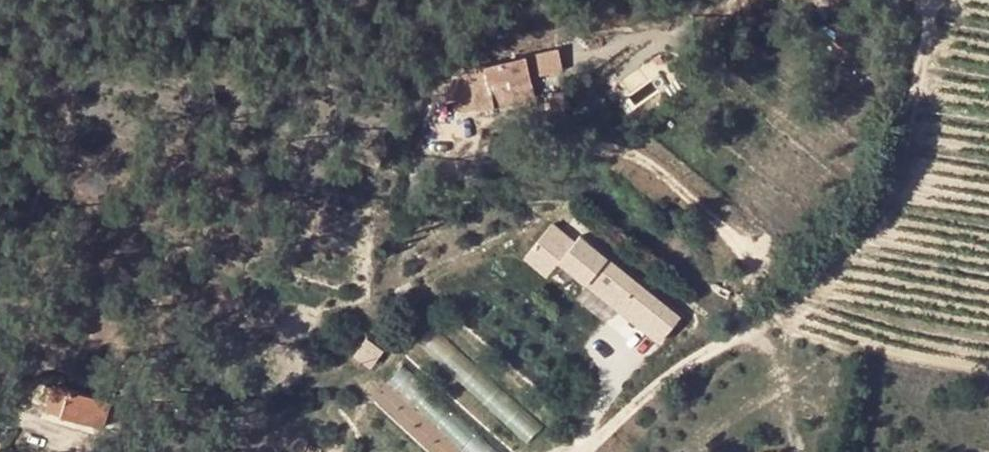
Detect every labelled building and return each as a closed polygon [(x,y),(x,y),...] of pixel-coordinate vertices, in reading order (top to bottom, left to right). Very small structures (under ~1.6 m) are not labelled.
[(537,73),(564,66),(558,46),(532,53),(537,73)] [(534,73),(486,81),(489,108),(537,100),(534,73)] [(659,342),(681,316),(558,215),(524,256),(549,277),(562,261),(659,342)] [(35,381),(33,404),(48,405),(50,382),(35,381)] [(55,382),(47,406),(105,424),(112,400),(55,382)]
